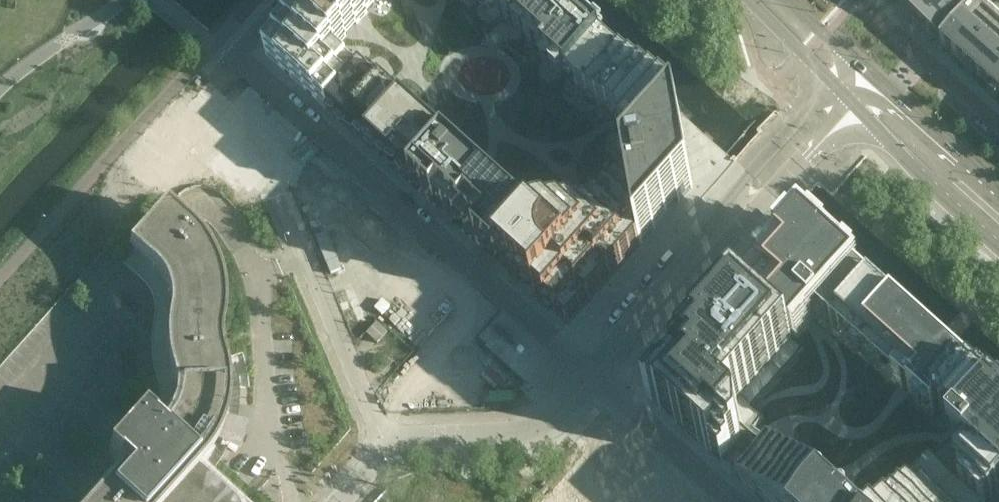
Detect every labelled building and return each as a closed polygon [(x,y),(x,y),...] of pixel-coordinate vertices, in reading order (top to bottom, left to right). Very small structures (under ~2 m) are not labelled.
[(563,7),(557,1),(555,0),(315,0),(312,3),(306,10),(301,15),(266,55),(329,111),(372,150),(375,152),(378,155),(385,161),(391,167),(413,187),(437,208),(441,212),(449,219),(455,225),(476,243),(499,264),(502,267),(523,285),(527,290),(531,292),(534,295),(568,326),(655,228),(662,221),(672,210),(679,202),(693,187),(680,114),(680,112),(563,7)] [(911,16),(998,95),(998,27),(969,0),(925,0),(911,16)] [(195,145),(157,185),(172,200),(211,160),(195,145)] [(111,472),(84,501),(244,501),(203,465),(214,450),(222,433),(227,416),(229,397),(228,379),(224,361),(223,359),(221,351),(221,342),(222,333),(224,317),(224,301),(221,285),(216,269),(209,255),(200,241),(188,230),(165,209),(128,250),(151,271),(159,279),(164,289),(168,299),(169,310),(168,322),(166,336),(166,350),(167,364),(171,378),(173,388),(173,400),(171,411),(167,421),(160,430),(154,425),(155,424),(144,414),(108,454),(119,463),(111,472)] [(646,396),(723,465),(724,466),(735,476),(747,487),(758,497),(764,501),(998,501),(998,400),(971,374),(947,353),(941,347),(938,344),(915,324),(903,313),(856,271),(802,223),(773,256),(762,267),(747,284),(739,294),(716,319),(710,326),(682,356),(676,363),(646,396)] [(461,333),(444,317),(457,303),(448,294),(422,322),(448,346),(461,333)] [(367,334),(377,343),(387,332),(377,323),(367,334)] [(392,351),(397,356),(402,350),(397,346),(392,351)]
